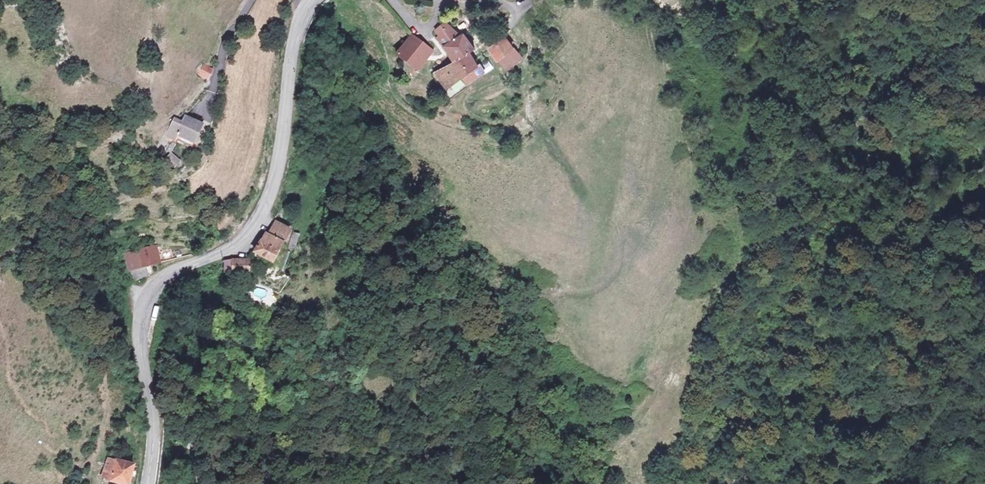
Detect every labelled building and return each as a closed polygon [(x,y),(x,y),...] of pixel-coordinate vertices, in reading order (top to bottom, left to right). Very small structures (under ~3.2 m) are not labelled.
[(468,31),(449,17),(438,24),(440,32),(461,58),(437,70),(461,91),(491,68),(477,49),(481,45),(468,31)] [(440,48),(416,31),(401,53),(425,70),(440,48)] [(511,32),(493,44),(511,69),(528,57),(511,32)] [(195,74),(207,81),(213,69),(201,63),(195,74)] [(179,112),(173,132),(206,143),(216,115),(195,108),(192,116),(179,112)] [(171,152),(165,157),(173,169),(180,164),(171,152)] [(298,225),(279,215),(261,250),(279,260),(298,225)] [(157,244),(125,252),(130,269),(162,261),(157,244)] [(258,269),(258,256),(234,256),(234,269),(258,269)] [(112,459),(107,477),(127,483),(126,483),(134,483),(138,467),(112,459)]
